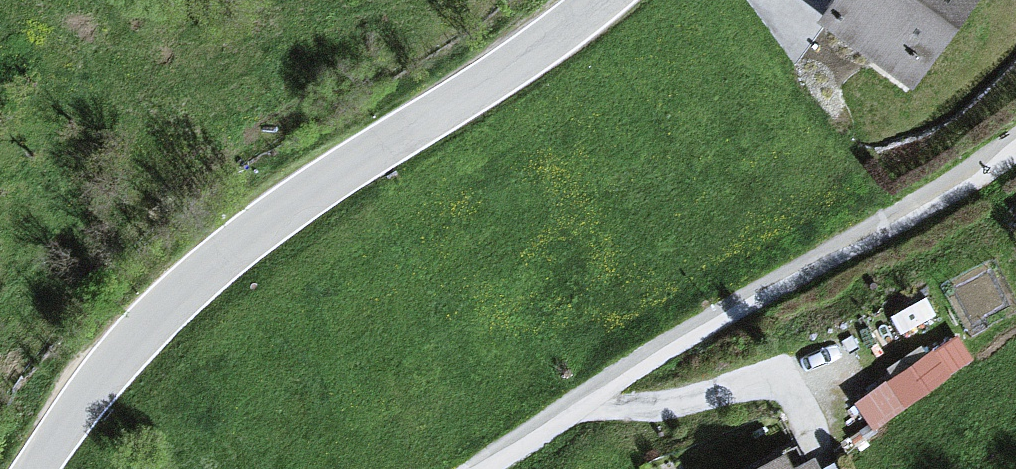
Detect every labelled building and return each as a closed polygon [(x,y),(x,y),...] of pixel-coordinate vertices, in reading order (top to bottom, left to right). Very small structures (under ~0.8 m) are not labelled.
[(816,30),(911,97),(981,0),(837,0),(816,30)] [(868,414),(977,357),(961,326),(852,383),(868,414)] [(765,468),(806,468),(799,453),(765,468)]
